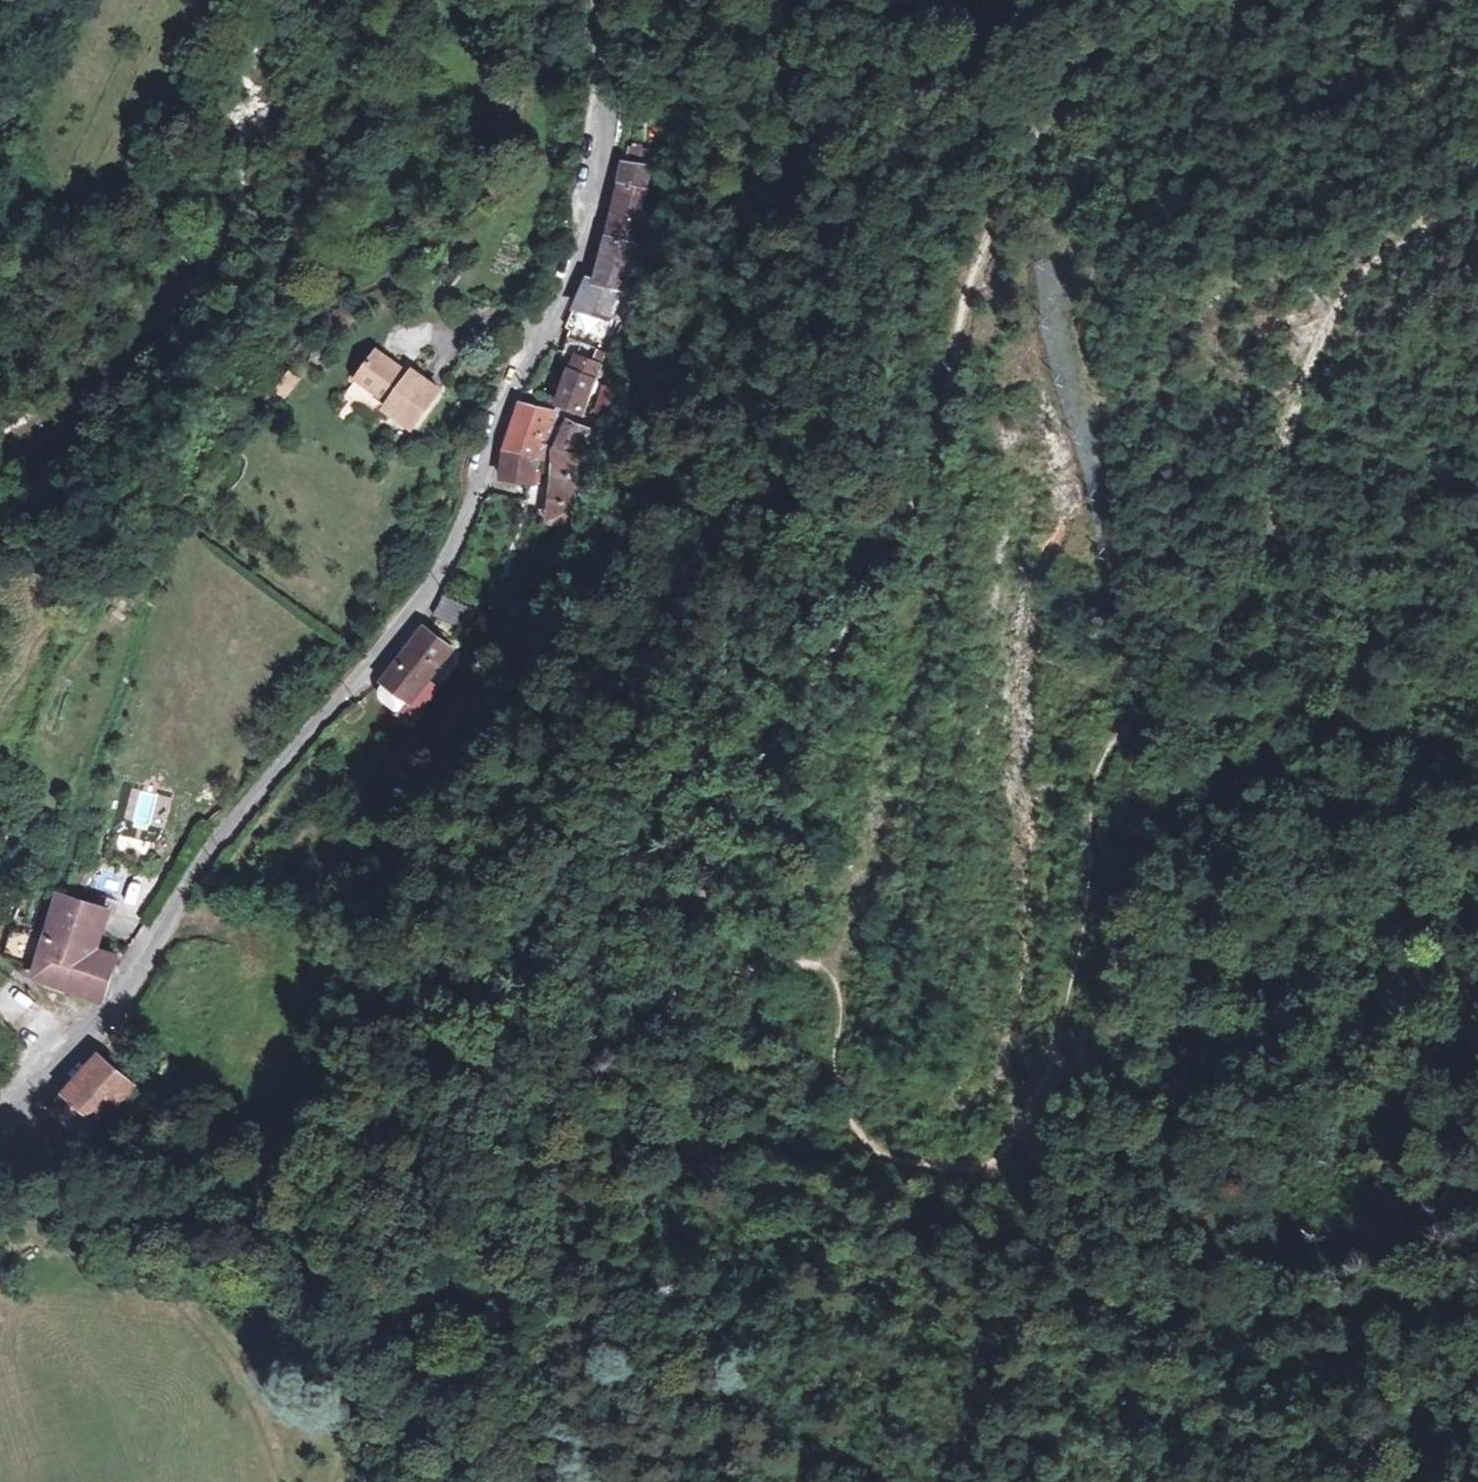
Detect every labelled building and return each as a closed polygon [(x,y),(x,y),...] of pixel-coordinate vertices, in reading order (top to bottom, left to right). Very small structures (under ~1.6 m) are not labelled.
[(628,170),(650,175),(654,157),(632,152),(628,170)] [(650,175),(628,170),(626,170),(599,285),(591,283),(579,323),(612,332),(616,320),(650,175)] [(570,340),(563,352),(575,357),(556,405),(582,414),(604,354),(570,340)] [(389,406),(385,411),(412,433),(440,396),(414,376),(411,379),(380,355),(358,383),(389,406)] [(533,487),(537,461),(557,466),(549,525),(566,527),(572,506),(609,516),(614,485),(581,477),(592,435),(523,404),(519,415),(515,426),(507,453),(502,481),(533,487)] [(854,469),(848,467),(845,473),(852,476),(854,469)] [(464,632),(472,612),(444,601),(434,619),(464,632)] [(386,685),(410,705),(400,718),(399,719),(412,730),(440,698),(427,687),(454,654),(424,633),(384,684),(386,685)] [(410,705),(386,685),(384,687),(382,691),(381,694),(381,698),(382,702),(384,706),(400,718),(410,705)] [(117,956),(96,949),(109,910),(59,895),(36,978),(102,1002),(117,956)] [(100,1061),(50,1117),(85,1142),(100,1125),(134,1088),(100,1061)]
